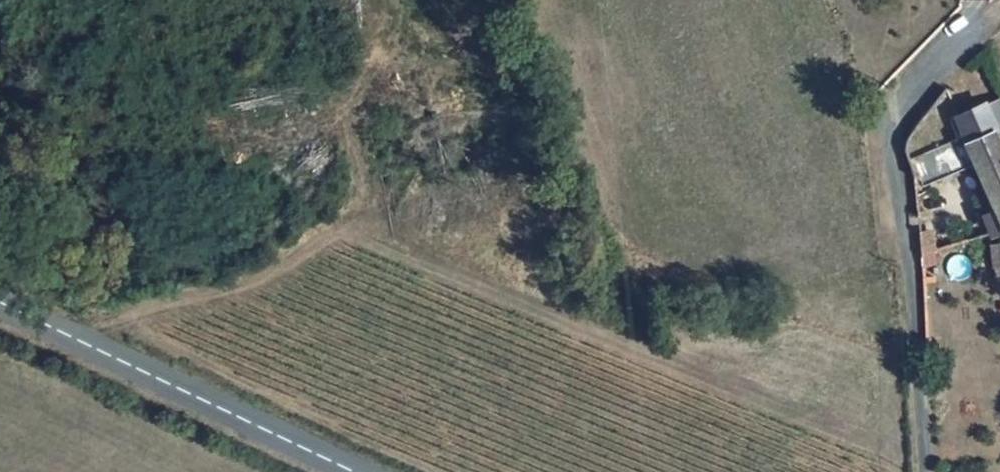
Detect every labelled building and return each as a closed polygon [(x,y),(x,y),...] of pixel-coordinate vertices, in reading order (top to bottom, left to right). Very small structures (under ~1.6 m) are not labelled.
[(986,110),(994,131),(999,129),(999,105),(986,110)] [(963,137),(908,157),(918,185),(973,166),(990,214),(977,218),(984,236),(998,233),(999,232),(999,157),(993,139),(996,138),(994,131),(986,110),(985,107),(956,117),(963,137)] [(931,236),(917,238),(919,258),(935,254),(931,236)]
